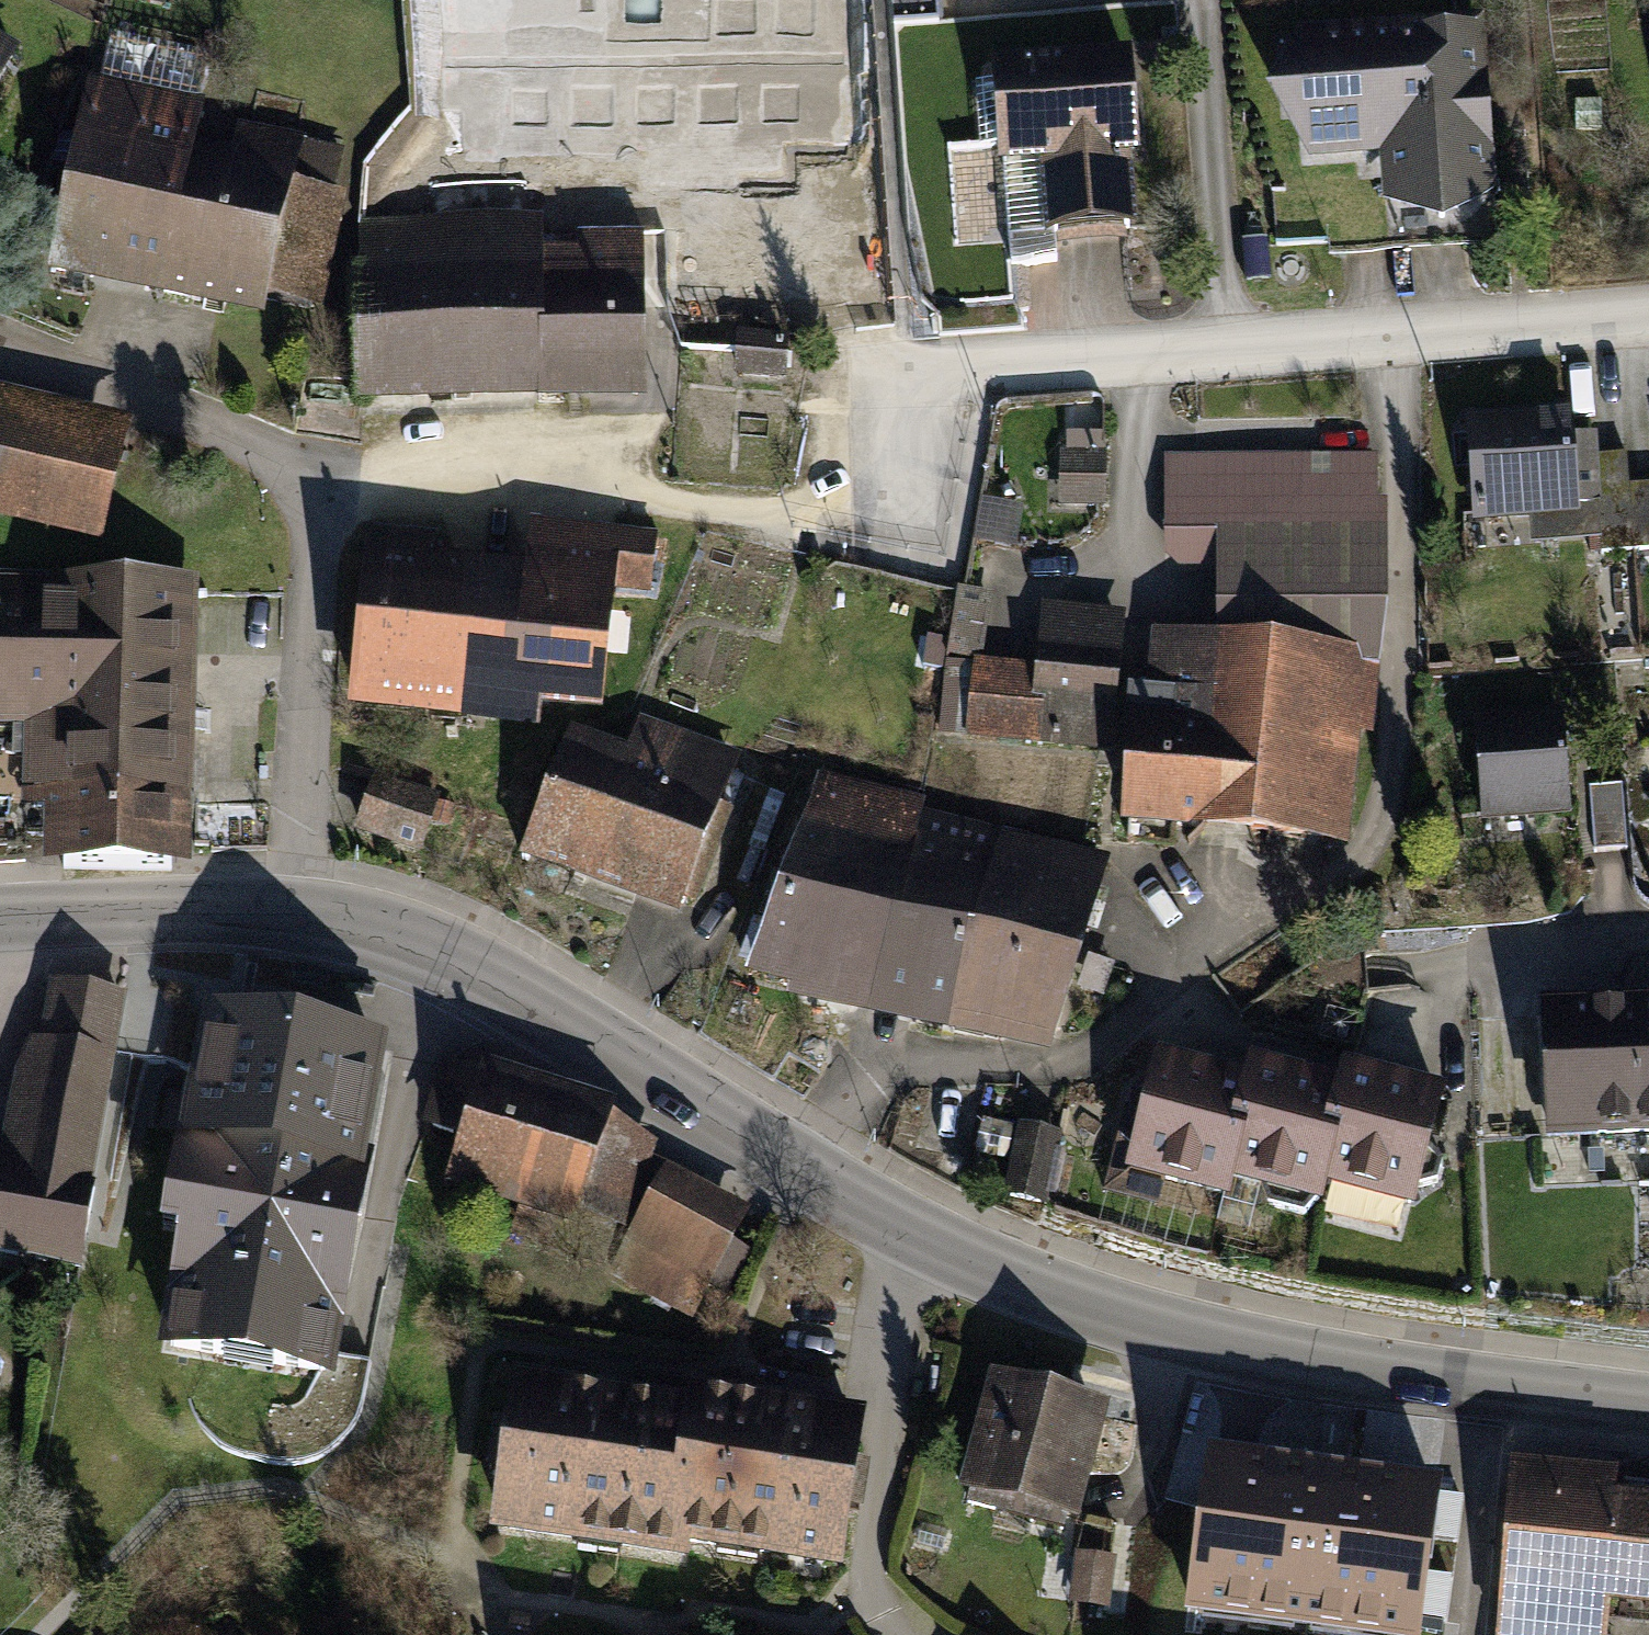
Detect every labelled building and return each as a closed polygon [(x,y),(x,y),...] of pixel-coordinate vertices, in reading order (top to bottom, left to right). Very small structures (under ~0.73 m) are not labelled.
[(1498,192),(1487,15),(1301,26),(1269,87),(1308,154),(1380,148),(1384,198),(1440,220),(1498,192)] [(19,55),(0,44),(0,88),(19,55)] [(1135,64),(996,73),(1002,176),(1043,174),(1048,244),(1139,238),(1134,166),(1142,166),(1135,64)] [(200,110),(93,84),(46,281),(112,297),(146,306),(209,321),(261,334),(268,309),(327,324),(366,156),(240,125),(231,165),(189,155),(200,110)] [(353,274),(356,417),(653,410),(649,207),(576,208),(577,259),(543,260),(542,223),(365,227),(366,274),(353,274)] [(129,421),(0,384),(0,515),(95,541),(129,421)] [(1571,407),(1469,415),(1477,518),(1531,514),(1534,541),(1602,535),(1596,456),(1594,434),(1573,436),(1571,407)] [(1106,451),(1061,449),(1060,502),(1104,504),(1106,451)] [(1379,452),(1163,452),(1163,555),(1178,569),(1215,569),(1214,636),(1356,647),(1360,663),(1378,668),(1386,600),(1386,500),(1379,500),(1379,452)] [(1596,456),(1602,535),(1603,550),(1648,547),(1648,484),(1627,486),(1624,454),(1596,456)] [(657,532),(527,518),(522,562),(432,552),(434,530),(366,523),(346,707),(532,727),(535,700),(600,707),(613,591),(650,595),(657,532)] [(0,571),(0,723),(20,724),(18,807),(37,807),(36,867),(189,870),(196,576),(0,571)] [(1110,755),(1127,607),(1043,598),(1036,663),(973,656),(964,738),(1110,755)] [(1214,636),(1149,632),(1144,689),(1128,688),(1117,825),(1349,847),(1360,736),(1371,736),(1378,668),(1360,663),(1356,647),(1214,636)] [(1566,712),(1474,718),(1480,819),(1572,814),(1569,752),(1566,712)] [(739,753),(641,717),(629,748),(572,727),(524,855),(673,910),(679,894),(698,901),(733,805),(722,800),(739,753)] [(439,796),(372,771),(350,831),(417,855),(439,796)] [(1081,957),(1108,857),(921,811),(925,798),(817,773),(747,979),(786,988),(783,998),(802,1002),(902,1024),(1053,1057),(1081,957)] [(1623,782),(1591,785),(1597,851),(1628,848),(1623,782)] [(1,1239),(3,1268),(94,1280),(136,999),(55,976),(0,1141),(0,1239),(1,1239)] [(1544,998),(1548,1137),(1648,1134),(1648,995),(1640,995),(1544,998)] [(333,1376),(389,1036),(201,1005),(165,1224),(178,1226),(158,1347),(333,1376)] [(1104,1189),(1157,1203),(1162,1183),(1231,1200),(1235,1182),(1324,1205),(1329,1187),(1417,1210),(1449,1087),(1342,1060),(1337,1081),(1253,1060),(1249,1073),(1157,1049),(1134,1140),(1118,1135),(1104,1189)] [(646,1121),(495,1079),(461,1199),(612,1242),(646,1121)] [(1060,1133),(1020,1123),(1004,1194),(1044,1203),(1060,1133)] [(756,1230),(679,1180),(619,1274),(697,1323),(756,1230)] [(890,1420),(526,1379),(508,1540),(872,1581),(890,1420)] [(1130,1418),(1012,1389),(982,1516),(1100,1544),(1130,1418)] [(1476,1481),(1322,1470),(1318,1525),(1171,1515),(1163,1634),(1465,1634),(1476,1481)] [(1530,1474),(1519,1634),(1632,1634),(1633,1627),(1648,1628),(1648,1516),(1635,1515),(1637,1481),(1530,1474)]
